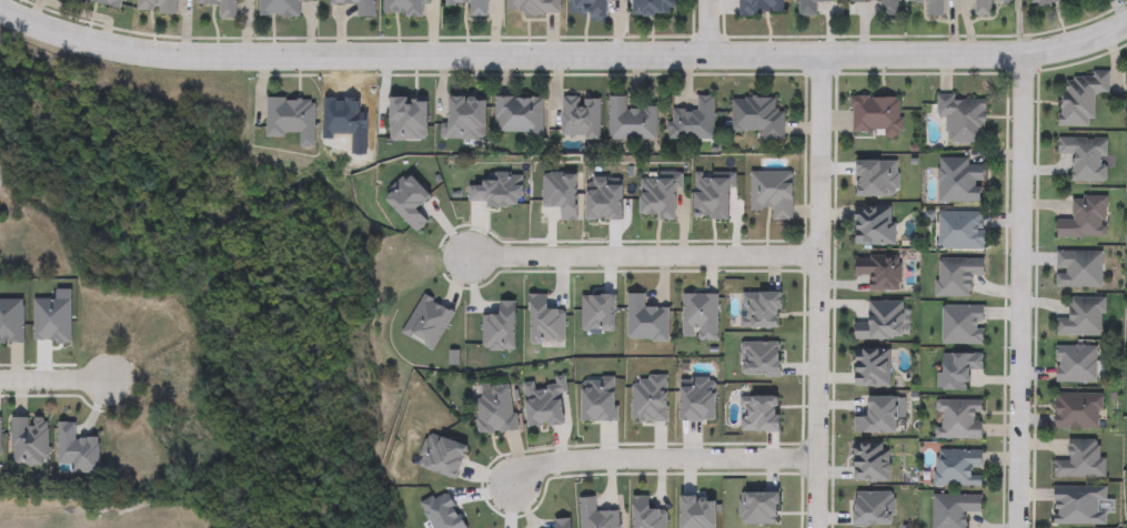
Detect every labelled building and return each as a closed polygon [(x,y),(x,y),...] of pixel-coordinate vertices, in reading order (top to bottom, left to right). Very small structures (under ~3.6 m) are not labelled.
[(122,9),(123,0),(75,0),(122,9)] [(138,14),(138,0),(175,0),(175,14),(138,14)] [(199,6),(199,0),(237,0),(237,19),(220,19),(220,6),(199,6)] [(260,18),(260,0),(313,0),(313,1),(300,1),(300,18),(260,18)] [(329,6),(329,0),(374,0),(374,19),(358,19),(358,6),(329,6)] [(384,17),(384,0),(429,0),(429,3),(422,3),(422,17),(384,17)] [(446,6),(446,0),(490,0),(490,17),(469,17),(469,6),(446,6)] [(507,14),(507,0),(560,0),(560,14),(507,14)] [(570,8),(570,0),(606,0),(606,17),(585,16),(585,8),(570,8)] [(634,17),(634,0),(681,0),(681,4),(671,4),(671,17),(634,17)] [(739,17),(739,0),(783,0),(784,16),(739,17)] [(798,17),(798,0),(839,0),(839,2),(816,2),(816,17),(798,17)] [(851,2),(850,0),(898,0),(898,17),(883,17),(882,1),(851,2)] [(908,2),(908,0),(944,0),(944,18),(927,17),(927,3),(908,2)] [(973,16),(972,0),(1012,0),(1012,3),(992,3),(993,16),(973,16)] [(1061,126),(1061,79),(1091,79),(1091,71),(1109,72),(1109,94),(1095,94),(1095,126),(1061,126)] [(714,97),(714,141),(667,140),(668,110),(696,111),(697,97),(714,97)] [(529,134),(496,133),(496,98),(543,99),(543,141),(529,140),(529,134)] [(610,98),(627,98),(627,109),(656,109),(656,141),(610,141),(610,98)] [(852,135),(851,99),(900,98),(902,134),(852,135)] [(300,138),(266,136),(268,99),(314,100),(314,149),(300,149),(300,138)] [(600,139),(563,139),(563,99),(600,99),(600,139)] [(776,99),(776,110),(785,111),(785,141),(763,140),(763,132),(732,132),(733,99),(776,99)] [(986,100),(985,145),(946,144),(947,119),(937,119),(937,99),(986,100)] [(1074,182),(1074,156),(1058,155),(1058,138),(1107,139),(1107,182),(1074,182)] [(984,204),(938,203),(939,159),(984,160),(984,204)] [(793,173),(793,221),(773,221),(773,210),(749,210),(749,173),(793,173)] [(1057,240),(1057,221),(1073,221),(1073,197),(1106,197),(1106,240),(1057,240)] [(856,246),(856,207),(895,207),(895,246),(856,246)] [(938,213),(984,213),(984,250),(938,250),(938,213)] [(1056,253),(1103,253),(1103,288),(1056,288),(1056,253)] [(856,257),(900,256),(902,291),(871,292),(871,276),(856,276),(856,257)] [(984,278),(972,278),(972,298),(937,298),(937,260),(984,260),(984,278)] [(644,294),(644,308),(667,308),(667,342),(627,342),(627,294),(644,294)] [(1104,337),(1056,336),(1056,319),(1068,319),(1069,297),(1104,298),(1104,337)] [(23,345),(0,345),(0,301),(23,301),(23,345)] [(904,302),(904,341),(869,341),(869,302),(904,302)] [(942,345),(942,306),(984,306),(984,345),(942,345)] [(1097,345),(1097,384),(1056,384),(1056,345),(1097,345)] [(889,349),(889,387),(856,387),(856,349),(889,349)] [(970,392),(944,392),(944,354),(983,354),(983,373),(970,373),(970,392)] [(1055,394),(1103,394),(1103,430),(1055,430),(1055,394)] [(983,440),(936,440),(936,402),(983,400),(983,440)] [(1105,479),(1055,478),(1055,461),(1069,461),(1069,441),(1105,441),(1105,479)] [(889,481),(855,481),(855,445),(889,445),(889,481)] [(984,451),(983,488),(935,487),(935,450),(984,451)] [(1107,526),(1056,526),(1056,487),(1107,487),(1107,526)] [(965,512),(965,527),(933,527),(934,495),(982,496),(982,514),(965,512)]
